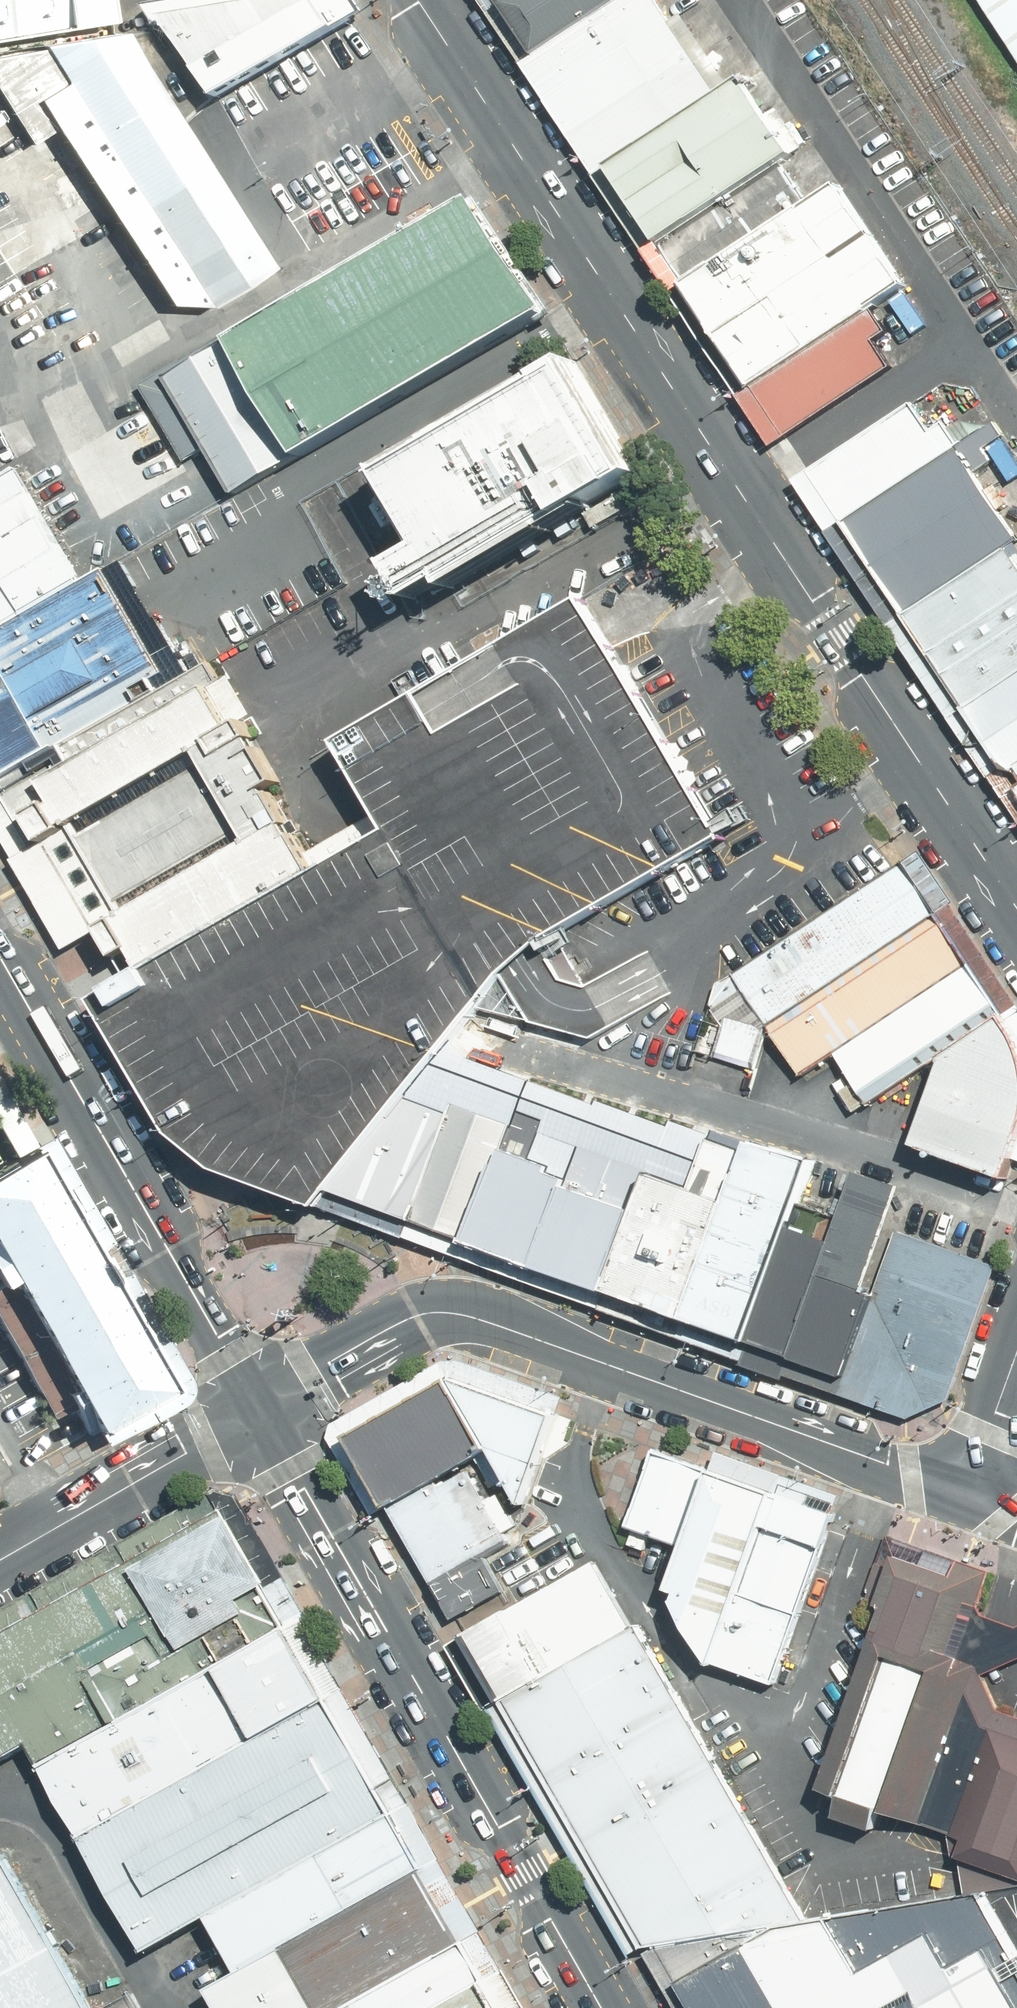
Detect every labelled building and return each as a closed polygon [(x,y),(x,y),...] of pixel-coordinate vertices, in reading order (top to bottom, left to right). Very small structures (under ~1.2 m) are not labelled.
[(105,22),(101,0),(0,0),(0,40),(105,22)] [(211,107),(347,20),(350,19),(339,0),(202,0),(146,10),(211,107)] [(500,8),(513,0),(495,0),(500,8)] [(500,8),(532,58),(624,0),(513,0),(500,8)] [(532,58),(521,65),(592,176),(602,170),(715,99),(653,0),(624,0),(532,58)] [(1016,70),(1016,0),(972,0),(1016,70)] [(131,35),(0,57),(0,87),(32,136),(48,126),(165,303),(208,309),(276,267),(187,123),(131,35)] [(715,99),(602,170),(650,246),(781,161),(733,88),(715,99)] [(650,246),(638,254),(663,293),(676,285),(811,197),(785,158),(781,161),(650,246)] [(838,188),(678,288),(743,390),(866,313),(903,290),(838,188)] [(534,313),(465,196),(292,298),(225,337),(138,389),(179,458),(199,447),(227,494),(534,313)] [(866,313),(743,390),(727,400),(760,453),(899,365),(866,313)] [(632,476),(562,359),(372,470),(415,543),(373,567),(392,598),(427,578),(435,591),(632,476)] [(824,533),(840,523),(952,453),(919,400),(791,480),(824,533)] [(952,453),(840,523),(898,615),(1003,548),(1015,541),(957,450),(952,453)] [(0,477),(0,626),(79,581),(15,469),(0,477)] [(898,615),(961,711),(1016,674),(1016,570),(1003,548),(898,615)] [(229,735),(255,720),(239,687),(218,651),(168,680),(103,568),(0,627),(0,831),(69,953),(109,931),(284,832),(229,735)] [(203,1169),(305,1208),(319,1191),(434,1051),(470,1008),(498,974),(516,957),(528,944),(533,953),(558,936),(563,933),(714,840),(709,831),(573,603),(326,743),(377,830),(303,871),(143,959),(159,989),(97,1025),(163,1140),(203,1169)] [(961,711),(1002,773),(1016,763),(1016,674),(961,711)] [(303,871),(284,832),(109,931),(129,967),(143,959),(303,871)] [(894,869),(731,977),(765,1026),(927,918),(894,869)] [(927,918),(765,1026),(799,1078),(827,1059),(962,969),(927,918)] [(995,1018),(962,969),(827,1059),(860,1108),(930,1062),(995,1018)] [(999,1188),(1016,1143),(1016,1066),(995,1018),(930,1062),(936,1074),(937,1080),(908,1158),(999,1188)] [(434,1051),(319,1191),(405,1223),(464,1060),(434,1051)] [(405,1223),(465,1244),(524,1081),(464,1060),(405,1223)] [(465,1244),(536,1273),(593,1105),(524,1081),(465,1244)] [(536,1273),(606,1298),(665,1126),(595,1100),(593,1105),(536,1273)] [(606,1298),(744,1347),(787,1224),(810,1163),(709,1129),(708,1136),(667,1120),(665,1126),(606,1298)] [(29,1153),(0,1169),(0,1272),(8,1285),(0,1290),(0,1313),(57,1413),(77,1401),(97,1436),(168,1396),(29,1153)] [(842,1382),(895,1234),(908,1195),(856,1177),(833,1240),(789,1363),(842,1382)] [(744,1347),(789,1363),(833,1240),(787,1224),(744,1347)] [(993,1269),(895,1234),(842,1382),(838,1393),(907,1418),(944,1403),(993,1269)] [(451,1379),(444,1382),(481,1446),(387,1500),(450,1615),(498,1589),(478,1553),(505,1539),(500,1529),(517,1519),(553,1414),(451,1379)] [(481,1446),(444,1382),(350,1436),(387,1500),(481,1446)] [(701,1471),(649,1452),(621,1526),(674,1545),(701,1471)] [(764,1493),(701,1471),(674,1545),(658,1591),(669,1594),(665,1603),(678,1631),(704,1663),(764,1493)] [(828,1515),(764,1493),(704,1663),(769,1686),(828,1515)] [(285,1631),(221,1518),(0,1641),(0,1767),(25,1753),(36,1769),(285,1631)] [(445,1626),(487,1700),(622,1624),(578,1550),(445,1626)] [(960,1580),(895,1557),(809,1801),(916,1833),(968,1671),(932,1659),(960,1580)] [(83,1838),(325,1703),(285,1631),(36,1769),(77,1841),(83,1838)] [(499,1707),(640,1948),(798,1918),(633,1631),(499,1707)] [(1010,1863),(1016,1876),(1016,1711),(1001,1705),(993,1698),(983,1676),(968,1671),(916,1833),(1010,1863)] [(391,1821),(325,1703),(83,1838),(149,1956),(212,1921),(391,1821)] [(422,1875),(391,1821),(212,1921),(242,1975),(422,1875)] [(0,1858),(0,2007),(90,2007),(4,1855),(0,1858)] [(422,1875),(242,1975),(206,1995),(213,2007),(350,2007),(461,1946),(422,1875)] [(984,1893),(1016,1948),(1016,1888),(984,1893)] [(674,2007),(1016,2007),(1016,1948),(984,1893),(803,1922),(644,1952),(674,2007)] [(461,1946),(350,2007),(438,2007),(482,1983),(461,1946)] [(482,1983),(438,2007),(496,2007),(482,1983)]
